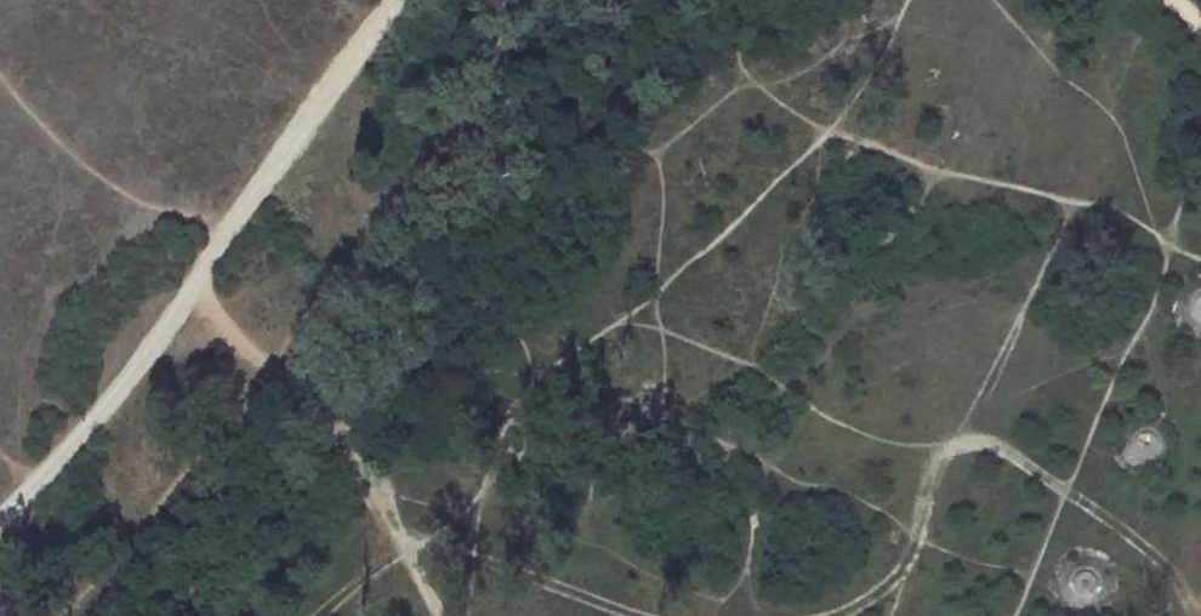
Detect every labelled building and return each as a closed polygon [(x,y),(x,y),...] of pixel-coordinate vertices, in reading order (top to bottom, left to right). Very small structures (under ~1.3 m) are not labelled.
[(1151,435),(1147,433),(1142,434),(1139,437),(1136,440),(1135,445),(1136,449),(1138,453),(1142,456),(1146,457),(1151,456),(1155,453),(1157,450),(1158,445),(1157,441),(1155,437),(1151,435)] [(1090,573),(1085,572),(1081,573),(1077,576),(1074,579),(1073,584),(1074,588),(1077,592),(1080,595),(1085,596),(1089,595),(1093,592),(1096,589),(1097,584),(1096,580),(1093,576),(1090,573)]
